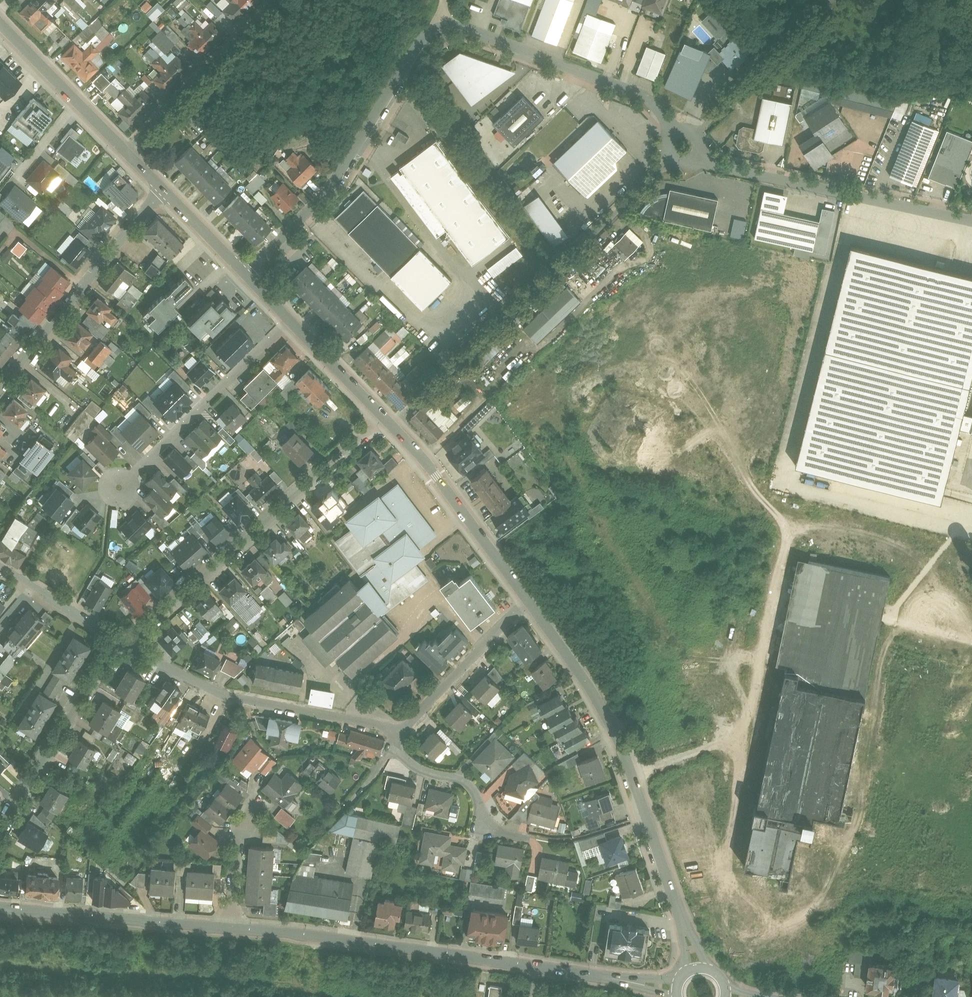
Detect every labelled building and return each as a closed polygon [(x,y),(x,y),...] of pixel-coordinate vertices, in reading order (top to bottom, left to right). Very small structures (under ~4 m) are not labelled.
[(52,20),(32,0),(20,12),(32,23),(32,22),(41,31),(52,20)] [(32,0),(52,20),(56,16),(47,8),(55,0),(32,0)] [(66,0),(62,0),(60,2),(76,20),(81,15),(77,12),(66,0)] [(77,0),(66,0),(77,12),(83,6),(77,0)] [(141,5),(144,9),(151,3),(148,0),(146,0),(141,5)] [(153,19),(165,7),(158,0),(157,0),(146,11),(153,19)] [(172,1),(180,8),(188,0),(173,0),(172,1)] [(237,0),(229,0),(231,1),(223,9),(234,21),(246,9),(237,0)] [(246,9),(255,0),(237,0),(246,9)] [(522,0),(500,0),(495,13),(503,17),(502,20),(503,23),(506,24),(506,25),(521,31),(531,4),(522,0)] [(533,35),(544,40),(545,40),(558,45),(567,19),(575,0),(546,0),(533,35)] [(586,2),(588,3),(583,14),(595,19),(602,0),(587,0),(586,2)] [(645,4),(645,5),(663,12),(667,0),(647,0),(645,4)] [(213,2),(210,6),(217,12),(220,9),(213,2)] [(193,18),(185,10),(182,14),(189,22),(193,18)] [(736,37),(714,12),(704,20),(717,35),(723,35),(730,43),(736,37)] [(189,22),(182,14),(178,18),(185,25),(189,22)] [(211,20),(203,28),(195,19),(191,23),(211,44),(223,32),(211,20)] [(191,23),(189,22),(185,25),(181,29),(192,40),(188,44),(200,55),(211,44),(191,23)] [(613,33),(585,22),(574,51),(602,61),(613,33)] [(88,24),(79,32),(84,37),(93,29),(88,24)] [(180,36),(167,24),(162,29),(175,42),(180,36)] [(104,27),(98,33),(99,35),(91,43),(95,46),(99,42),(109,32),(104,27)] [(175,42),(162,29),(152,39),(165,52),(175,42)] [(62,38),(58,42),(62,45),(69,38),(65,35),(62,38)] [(749,50),(737,37),(736,37),(730,43),(729,43),(730,43),(728,44),(725,46),(724,48),(720,52),(715,46),(710,51),(718,61),(723,56),(732,66),(737,61),(738,62),(745,56),(743,55),(749,50)] [(687,41),(667,87),(690,97),(703,67),(709,70),(718,61),(710,51),(687,41)] [(103,46),(99,42),(95,46),(99,50),(103,46)] [(75,43),(63,55),(74,66),(95,46),(91,43),(82,51),(75,43)] [(666,52),(648,45),(637,72),(656,79),(666,52)] [(95,46),(74,66),(86,78),(97,67),(90,59),(99,50),(95,46)] [(160,54),(153,47),(149,51),(156,58),(160,54)] [(512,70),(464,52),(446,65),(473,102),(513,72),(512,70)] [(176,55),(169,63),(160,54),(156,58),(176,78),(188,66),(176,55)] [(115,56),(110,61),(116,66),(121,61),(115,56)] [(176,78),(156,58),(152,62),(161,70),(153,78),(165,90),(176,78)] [(5,96),(6,96),(21,81),(0,60),(0,100),(5,96)] [(110,80),(101,72),(93,80),(102,88),(110,80)] [(807,117),(831,101),(891,118),(896,99),(805,74),(802,85),(825,92),(824,94),(797,111),(796,114),(801,121),(807,117)] [(126,87),(118,80),(114,83),(122,91),(126,87)] [(122,91),(114,83),(111,86),(118,94),(122,91)] [(154,100),(143,89),(135,97),(126,87),(122,91),(142,112),(154,100)] [(96,102),(102,94),(97,90),(91,99),(96,102)] [(127,103),(119,111),(131,123),(142,112),(122,91),(118,94),(127,103)] [(524,94),(502,115),(523,138),(545,117),(524,94)] [(33,96),(11,122),(17,127),(18,125),(33,137),(51,115),(48,113),(50,110),(33,96)] [(793,103),(763,96),(756,129),(754,138),(765,141),(784,145),(793,103)] [(831,101),(807,117),(817,133),(819,131),(825,141),(847,126),(831,101)] [(523,138),(502,115),(494,123),(515,145),(523,138)] [(591,127),(585,133),(584,134),(555,161),(583,191),(612,163),(612,164),(613,163),(620,157),(621,156),(620,156),(627,150),(628,149),(627,148),(621,142),(620,141),(607,127),(606,126),(600,120),(599,119),(599,120),(592,126),(591,127)] [(913,119),(890,175),(913,184),(935,128),(913,119)] [(60,137),(62,139),(68,131),(76,137),(80,131),(70,124),(60,137)] [(756,129),(744,126),(741,128),(740,134),(736,133),(735,137),(739,138),(738,143),(740,147),(760,151),(763,148),(765,141),(754,138),(756,129)] [(852,134),(847,126),(825,141),(830,149),(852,134)] [(410,136),(400,129),(396,135),(407,141),(410,136)] [(948,129),(929,176),(957,187),(971,151),(971,149),(971,139),(948,129)] [(62,139),(55,149),(69,159),(74,152),(77,155),(85,144),(76,137),(68,131),(62,139)] [(817,133),(800,144),(812,162),(817,159),(827,153),(831,150),(830,149),(825,141),(819,131),(817,133)] [(310,134),(302,134),(288,136),(290,148),(311,145),(310,134)] [(510,235),(437,138),(400,166),(404,170),(447,228),(473,263),(510,235)] [(190,145),(175,160),(183,168),(198,153),(190,145)] [(318,167),(305,154),(302,158),(294,151),(290,155),(310,175),(318,167)] [(198,153),(183,168),(191,176),(206,161),(198,153)] [(829,158),(827,153),(817,159),(820,164),(828,165),(829,158)] [(290,155),(290,154),(286,158),(293,166),(289,170),(302,183),(310,175),(290,155)] [(6,174),(6,173),(12,166),(13,166),(13,165),(12,165),(13,165),(12,164),(0,155),(0,181),(6,174)] [(44,160),(28,179),(42,190),(57,172),(53,168),(44,160)] [(70,171),(59,161),(53,168),(57,172),(63,178),(70,171)] [(206,161),(191,176),(199,184),(214,169),(206,161)] [(214,169),(199,184),(206,192),(222,177),(214,169)] [(447,228),(404,170),(401,172),(399,169),(392,174),(437,235),(447,228)] [(138,191),(119,172),(102,188),(118,203),(118,202),(122,207),(127,203),(128,204),(133,200),(131,198),(138,191)] [(257,172),(251,178),(252,179),(245,185),(252,192),(265,181),(262,178),(265,175),(262,172),(259,175),(257,172)] [(222,177),(206,192),(214,200),(230,185),(222,177)] [(284,182),(272,194),(287,209),(299,197),(284,182)] [(36,202),(15,185),(6,195),(1,201),(1,202),(22,219),(36,202)] [(719,198),(671,188),(670,194),(664,219),(712,229),(719,198)] [(364,189),(335,217),(349,231),(378,203),(364,189)] [(311,199),(303,190),(299,194),(307,203),(311,199)] [(820,220),(781,212),(783,205),(783,202),(780,196),(776,196),(776,195),(765,193),(765,192),(764,192),(761,208),(762,208),(755,237),(814,250),(820,220)] [(226,206),(223,209),(231,217),(246,202),(238,194),(226,206)] [(567,233),(539,194),(525,205),(554,243),(567,233)] [(670,194),(663,195),(658,197),(658,198),(654,200),(652,202),(650,204),(648,206),(646,208),(644,211),(642,214),(664,219),(670,194)] [(222,202),(215,209),(219,213),(223,209),(226,206),(222,202)] [(246,202),(231,217),(239,225),(254,210),(246,202)] [(421,247),(378,203),(349,231),(392,275),(421,247)] [(824,205),(820,220),(814,250),(826,252),(835,208),(824,205)] [(115,217),(102,206),(89,222),(99,231),(101,233),(115,217)] [(254,210),(239,225),(246,233),(262,218),(254,210)] [(183,242),(157,215),(144,229),(169,255),(183,242)] [(735,217),(731,235),(745,237),(748,219),(735,217)] [(262,218),(246,233),(254,241),(260,236),(270,226),(262,218)] [(99,231),(89,222),(87,220),(81,227),(93,238),(99,231)] [(270,226),(260,236),(267,242),(280,230),(273,223),(270,226)] [(631,229),(614,246),(626,257),(642,240),(631,229)] [(89,238),(79,230),(74,236),(76,238),(76,237),(84,244),(89,238)] [(84,244),(76,237),(76,238),(63,253),(76,264),(89,248),(84,244)] [(854,239),(798,462),(942,498),(961,423),(964,410),(971,379),(971,269),(854,239)] [(27,246),(19,240),(11,249),(19,256),(27,246)] [(0,254),(0,256),(6,261),(14,252),(7,246),(0,254)] [(518,246),(489,268),(495,276),(524,254),(518,246)] [(453,279),(421,247),(392,275),(423,307),(453,279)] [(158,252),(145,270),(154,277),(167,259),(158,252)] [(68,279),(46,260),(37,270),(45,276),(60,289),(60,288),(68,279)] [(118,260),(100,282),(118,296),(129,282),(130,283),(137,275),(118,260)] [(308,265),(292,280),(300,288),(316,273),(308,265)] [(193,283),(184,273),(140,313),(155,330),(178,309),(172,302),(193,283)] [(316,273),(300,288),(308,296),(324,281),(316,273)] [(60,289),(45,276),(37,286),(52,299),(53,300),(62,290),(60,288),(60,289)] [(324,281),(308,296),(316,304),(331,289),(324,281)] [(52,299),(37,286),(32,282),(32,283),(35,285),(27,295),(28,296),(29,296),(44,309),(44,308),(52,299)] [(568,285),(524,327),(538,342),(582,300),(568,285)] [(128,289),(120,298),(126,303),(134,294),(128,289)] [(331,289),(316,304),(324,312),(339,297),(331,289)] [(210,294),(185,317),(200,333),(207,327),(210,331),(235,309),(222,294),(216,300),(210,294)] [(44,309),(29,296),(28,296),(20,307),(24,310),(25,310),(37,320),(45,310),(44,308),(44,309)] [(110,306),(98,296),(87,308),(90,311),(100,319),(104,314),(111,320),(116,314),(108,308),(110,306)] [(339,297),(324,312),(331,320),(347,305),(339,297)] [(126,303),(120,298),(116,304),(127,313),(131,307),(126,303)] [(347,305),(331,320),(339,328),(355,313),(347,305)] [(524,309),(464,367),(469,372),(477,380),(480,377),(475,372),(514,334),(510,330),(528,313),(524,309)] [(24,310),(19,316),(16,313),(15,313),(14,313),(13,313),(12,313),(10,316),(10,317),(10,318),(10,319),(14,322),(11,326),(8,329),(21,339),(21,340),(37,320),(25,310),(24,310)] [(100,319),(90,311),(85,317),(95,326),(97,327),(102,320),(100,319)] [(355,313),(339,328),(347,336),(363,321),(355,313)] [(116,314),(111,320),(114,323),(119,317),(116,314)] [(95,326),(85,317),(81,322),(92,331),(95,326)] [(362,342),(383,323),(379,318),(358,338),(362,342)] [(78,319),(65,335),(79,346),(83,342),(84,344),(89,337),(88,336),(92,331),(81,322),(78,319)] [(241,321),(212,350),(228,367),(257,337),(241,321)] [(8,329),(3,334),(0,338),(0,347),(9,354),(21,339),(8,329)] [(388,331),(376,342),(381,348),(384,344),(393,336),(388,331)] [(197,345),(189,337),(184,343),(191,350),(197,345)] [(101,338),(88,354),(98,363),(99,363),(104,357),(103,356),(111,347),(101,338)] [(407,343),(411,351),(421,346),(417,338),(407,343)] [(291,347),(286,342),(270,358),(278,366),(270,373),(276,379),(299,357),(291,348),(291,347)] [(72,356),(58,344),(49,354),(72,373),(76,369),(67,362),(72,356)] [(369,345),(355,358),(362,365),(376,352),(369,345)] [(9,354),(0,347),(0,364),(9,354)] [(376,352),(362,365),(369,372),(382,359),(376,352)] [(72,373),(49,354),(40,365),(55,377),(60,371),(69,378),(72,373)] [(215,370),(201,356),(186,371),(199,385),(215,370)] [(92,365),(82,358),(77,364),(87,372),(92,365)] [(382,359),(369,372),(375,379),(389,366),(382,359)] [(263,365),(243,384),(247,388),(246,389),(247,390),(248,389),(256,397),(255,398),(256,399),(276,379),(270,373),(263,365)] [(389,366),(375,379),(382,386),(395,373),(389,366)] [(464,366),(436,394),(440,398),(455,384),(456,385),(462,379),(469,372),(464,367),(464,366)] [(298,380),(295,382),(300,387),(314,401),(316,399),(320,403),(333,390),(311,367),(298,380)] [(191,385),(174,368),(167,374),(173,380),(174,380),(185,391),(191,385)] [(81,373),(76,369),(72,373),(77,377),(81,373)] [(477,380),(469,372),(462,379),(472,389),(479,383),(477,380)] [(77,377),(72,373),(69,378),(73,382),(77,377)] [(395,373),(382,386),(388,392),(402,380),(395,373)] [(426,373),(415,384),(420,389),(431,378),(426,373)] [(31,376),(20,389),(21,389),(18,393),(30,404),(33,400),(34,400),(45,387),(31,376)] [(294,376),(282,388),(290,396),(300,387),(295,382),(298,380),(294,376)] [(185,391),(174,380),(173,380),(164,390),(182,408),(187,403),(186,402),(191,397),(185,391)] [(402,380),(388,392),(395,399),(408,386),(402,380)] [(408,386),(395,399),(402,407),(415,394),(408,386)] [(244,389),(239,395),(250,406),(255,400),(244,389)] [(182,408),(164,390),(154,399),(154,400),(165,410),(171,417),(176,412),(177,413),(182,408)] [(165,410),(154,400),(154,399),(148,393),(142,399),(159,416),(165,410)] [(221,393),(216,399),(226,406),(230,400),(221,393)] [(285,400),(278,393),(274,397),(282,404),(285,400)] [(466,393),(456,402),(461,408),(472,399),(466,393)] [(14,397),(4,410),(19,423),(26,415),(25,414),(28,411),(26,409),(27,408),(14,397)] [(437,401),(433,397),(428,401),(439,412),(444,408),(437,401)] [(101,406),(91,398),(85,406),(94,414),(101,406)] [(152,412),(139,400),(133,405),(140,412),(140,411),(146,418),(152,412)] [(245,414),(233,401),(220,414),(226,420),(232,427),(245,414)] [(428,401),(412,417),(423,428),(439,412),(428,401)] [(84,407),(64,431),(74,440),(94,415),(84,407)] [(455,420),(444,408),(439,412),(450,424),(455,420)] [(964,410),(961,423),(971,426),(971,412),(964,410)] [(146,418),(140,411),(140,412),(131,420),(149,438),(158,429),(146,418)] [(439,412),(423,428),(433,440),(449,425),(450,426),(449,425),(450,424),(439,412)] [(226,420),(220,414),(216,418),(222,425),(226,420)] [(475,414),(463,427),(467,432),(480,419),(475,414)] [(220,435),(203,418),(194,428),(211,445),(220,435)] [(302,428),(292,418),(287,422),(295,431),(296,430),(297,432),(302,428)] [(149,438),(131,420),(122,429),(128,436),(139,447),(149,438)] [(112,434),(100,421),(92,428),(97,432),(99,430),(107,439),(112,434)] [(122,429),(116,423),(110,428),(123,441),(128,436),(122,429)] [(235,438),(222,425),(217,430),(230,442),(235,438)] [(211,445),(194,428),(184,437),(196,449),(201,454),(211,445)] [(107,439),(99,430),(97,432),(86,443),(105,462),(118,449),(107,439)] [(297,432),(296,430),(295,431),(283,443),(301,461),(314,449),(297,432)] [(43,433),(38,439),(48,448),(53,442),(43,433)] [(485,452),(470,433),(449,450),(457,459),(457,460),(457,464),(460,467),(464,468),(465,469),(477,459),(485,452)] [(25,451),(20,456),(22,458),(31,465),(36,469),(51,450),(48,448),(38,439),(35,438),(30,445),(28,444),(24,450),(25,451)] [(183,456),(174,447),(164,457),(181,474),(191,465),(191,464),(183,456)] [(491,447),(485,452),(477,459),(481,464),(496,453),(491,447)] [(384,462),(373,448),(360,459),(365,465),(359,470),(362,473),(364,476),(366,474),(370,471),(371,473),(384,462)] [(96,462),(83,449),(78,454),(82,458),(91,467),(96,462)] [(201,454),(196,449),(190,455),(198,463),(203,467),(206,464),(206,459),(201,454)] [(518,451),(507,459),(512,467),(523,460),(518,451)] [(190,455),(187,452),(183,456),(191,464),(191,465),(193,467),(198,463),(190,455)] [(31,465),(22,458),(16,464),(25,471),(26,471),(31,465)] [(82,458),(69,471),(82,484),(95,471),(91,467),(82,458)] [(260,463),(255,458),(250,462),(255,467),(260,463)] [(25,471),(16,464),(12,469),(22,477),(26,472),(26,471),(25,471)] [(511,499),(487,467),(472,478),(497,511),(512,500),(511,499)] [(169,481),(157,469),(147,479),(154,486),(144,495),(157,509),(162,514),(162,513),(172,503),(166,497),(175,488),(169,481)] [(267,475),(262,479),(255,471),(252,474),(269,494),(278,486),(267,475)] [(366,474),(364,476),(362,473),(354,481),(361,489),(371,480),(366,474)] [(269,494),(252,474),(248,477),(255,485),(250,490),(259,499),(261,501),(269,494)] [(186,488),(174,475),(169,481),(175,488),(181,494),(186,488)] [(73,489),(59,478),(54,484),(56,487),(57,486),(68,496),(73,489)] [(399,484),(382,497),(381,496),(380,495),(379,495),(379,496),(371,502),(370,502),(369,503),(361,510),(361,509),(360,510),(360,511),(351,517),(350,518),(350,519),(351,519),(356,526),(339,539),(370,579),(360,587),(360,588),(381,612),(427,577),(414,560),(415,558),(419,547),(418,546),(433,534),(427,526),(429,524),(399,484)] [(16,494),(7,486),(2,492),(11,499),(16,494)] [(68,496),(57,486),(56,487),(43,503),(58,516),(72,499),(68,496)] [(259,499),(250,490),(245,494),(254,504),(259,499)] [(236,493),(222,504),(237,522),(251,510),(236,493)] [(342,494),(331,503),(325,495),(313,505),(329,525),(341,515),(339,512),(350,503),(342,494)] [(512,500),(497,511),(494,513),(505,528),(527,512),(530,510),(530,509),(518,494),(511,499),(512,500)] [(541,501),(530,509),(530,510),(527,512),(530,517),(545,506),(541,501)] [(81,510),(74,520),(76,521),(87,530),(100,514),(87,503),(81,510)] [(77,506),(65,520),(72,526),(76,521),(74,520),(81,510),(77,506)] [(170,521),(162,513),(162,514),(157,509),(152,514),(164,526),(170,521)] [(131,515),(128,517),(128,519),(122,526),(123,527),(121,528),(121,532),(124,535),(128,535),(129,533),(134,539),(150,523),(146,518),(138,510),(133,515),(131,515)] [(310,524),(300,512),(287,522),(298,535),(300,533),(304,538),(312,532),(307,527),(310,524)] [(152,514),(151,514),(146,518),(150,523),(158,531),(164,526),(152,514)] [(27,523),(16,516),(4,537),(14,543),(20,532),(27,523)] [(204,529),(216,542),(229,531),(217,518),(204,529)] [(201,533),(192,522),(187,527),(191,532),(192,532),(196,537),(201,533)] [(20,532),(14,543),(5,557),(17,565),(26,551),(20,547),(24,541),(30,545),(38,530),(27,523),(20,532)] [(196,537),(192,532),(191,532),(182,541),(197,559),(208,550),(196,537)] [(1,536),(0,538),(0,554),(5,557),(14,543),(4,537),(1,536)] [(285,540),(283,542),(278,536),(277,537),(276,536),(271,541),(271,542),(264,548),(275,561),(291,547),(285,540)] [(305,546),(296,536),(293,539),(302,550),(305,546)] [(41,540),(37,537),(30,547),(35,550),(41,540)] [(197,559),(182,541),(172,549),(172,550),(176,555),(187,568),(197,559)] [(172,549),(167,544),(162,549),(171,559),(176,555),(172,550),(172,549)] [(853,817),(896,614),(883,611),(891,575),(816,559),(818,553),(812,552),(811,558),(810,558),(802,595),(797,618),(797,619),(794,633),(793,634),(794,634),(791,648),(790,649),(791,649),(788,662),(787,662),(787,664),(786,669),(784,677),(782,686),(783,686),(777,711),(771,709),(765,737),(769,738),(761,779),(763,780),(758,803),(756,803),(756,805),(755,805),(755,806),(754,812),(754,813),(753,816),(755,816),(747,854),(745,863),(753,865),(754,865),(782,870),(780,879),(787,881),(798,830),(812,832),(816,809),(853,817)] [(254,556),(241,568),(252,581),(260,574),(266,569),(265,568),(254,556)] [(148,577),(146,579),(154,588),(159,593),(173,580),(160,566),(148,577)] [(273,575),(266,567),(265,568),(266,569),(260,574),(266,581),(273,575)] [(101,576),(95,572),(87,585),(93,589),(99,579),(101,576)] [(148,577),(144,573),(137,578),(139,581),(139,580),(149,592),(154,588),(146,579),(148,577)] [(454,573),(442,582),(448,591),(461,581),(457,576),(456,576),(454,573)] [(461,581),(448,591),(472,623),(496,605),(472,573),(461,581)] [(233,575),(218,589),(230,601),(233,598),(242,590),(245,588),(233,575)] [(338,581),(319,598),(323,602),(305,618),(354,672),(399,632),(381,612),(360,588),(360,587),(352,578),(351,578),(342,586),(338,581)] [(93,589),(86,600),(98,607),(111,586),(99,579),(93,589)] [(149,592),(139,580),(139,581),(132,587),(142,600),(150,593),(149,592)] [(277,593),(268,583),(260,590),(269,600),(277,593)] [(132,587),(121,596),(135,613),(146,604),(142,600),(132,587)] [(287,604),(293,599),(285,589),(279,594),(287,604)] [(248,591),(245,593),(242,590),(233,598),(236,602),(233,605),(245,619),(261,605),(248,591)] [(218,604),(208,593),(195,604),(198,607),(195,610),(202,618),(205,615),(206,616),(206,615),(208,617),(210,615),(212,617),(222,609),(218,605),(218,604)] [(29,607),(14,624),(12,624),(9,628),(9,631),(8,631),(11,634),(3,643),(12,651),(20,641),(22,643),(38,625),(43,619),(39,616),(29,607)] [(53,615),(45,609),(39,616),(43,619),(38,625),(42,628),(53,615)] [(224,624),(231,630),(239,621),(232,615),(224,624)] [(307,624),(299,616),(294,620),(301,629),(307,624)] [(526,623),(510,634),(527,658),(527,659),(531,656),(543,648),(535,636),(536,635),(530,627),(530,628),(526,623)] [(450,629),(431,648),(429,646),(426,650),(443,666),(468,640),(463,635),(466,632),(461,628),(459,630),(451,624),(448,627),(450,629)] [(171,625),(157,638),(170,653),(187,637),(180,630),(177,632),(171,625)] [(257,629),(253,632),(263,644),(267,641),(257,629)] [(312,629),(303,637),(328,664),(337,655),(312,629)] [(251,634),(246,638),(257,649),(261,646),(251,634)] [(73,635),(53,668),(56,669),(66,675),(69,677),(89,645),(73,635)] [(275,651),(281,647),(277,641),(271,644),(275,651)] [(219,658),(204,650),(196,664),(211,672),(215,665),(218,667),(220,663),(218,661),(219,658)] [(244,665),(226,656),(220,667),(234,675),(244,665)] [(404,656),(398,663),(396,661),(391,666),(393,668),(385,677),(398,690),(418,669),(404,656)] [(531,656),(527,659),(527,658),(521,662),(524,667),(534,660),(531,656)] [(538,665),(532,670),(536,675),(543,687),(557,677),(556,677),(551,670),(553,669),(546,659),(538,665)] [(534,660),(524,667),(528,672),(532,670),(538,665),(534,660)] [(278,667),(255,662),(252,679),(266,682),(266,685),(274,686),(278,667)] [(440,670),(432,662),(427,666),(436,674),(440,670)] [(504,675),(496,664),(488,673),(497,682),(504,675)] [(305,672),(278,667),(274,686),(282,688),(283,686),(301,689),(305,672)] [(144,678),(128,668),(115,688),(127,696),(131,698),(132,697),(144,678)] [(66,675),(56,669),(50,679),(60,685),(66,675)] [(487,672),(474,687),(486,699),(500,685),(497,682),(488,673),(487,672)] [(166,678),(154,695),(156,697),(154,699),(162,704),(163,702),(168,705),(179,688),(166,678)] [(57,689),(47,683),(42,693),(52,699),(57,689)] [(333,691),(315,688),(313,699),(331,702),(333,691)] [(39,691),(18,724),(35,734),(55,701),(52,699),(42,693),(39,691)] [(549,691),(538,697),(541,702),(552,696),(550,691),(549,691)] [(541,702),(539,703),(543,710),(544,710),(546,714),(567,702),(566,703),(560,692),(552,696),(541,702)] [(481,708),(466,694),(462,699),(469,705),(468,706),(473,710),(476,713),(481,708)] [(131,698),(127,696),(124,701),(133,706),(137,701),(132,697),(131,698)] [(120,708),(103,698),(96,709),(113,719),(119,710),(120,708)] [(462,699),(461,699),(461,700),(448,714),(447,714),(457,724),(464,718),(465,719),(473,710),(468,706),(469,705),(462,699)] [(133,706),(124,701),(120,706),(129,712),(130,712),(133,706)] [(187,701),(175,724),(181,727),(183,722),(189,724),(198,707),(187,701)] [(567,702),(546,714),(550,721),(551,720),(559,733),(560,732),(564,738),(585,727),(585,726),(583,727),(576,714),(574,715),(567,702)] [(144,713),(133,706),(130,712),(131,713),(129,716),(137,721),(140,720),(144,713)] [(209,713),(198,707),(189,724),(194,727),(192,732),(197,735),(209,713)] [(113,719),(96,709),(89,720),(105,730),(106,731),(113,719)] [(165,709),(157,721),(163,725),(164,722),(171,713),(165,709)] [(127,714),(119,710),(113,719),(119,723),(122,725),(127,717),(127,714)] [(176,717),(171,713),(164,722),(170,726),(176,717)] [(271,715),(256,713),(261,726),(269,727),(271,715)] [(277,716),(271,715),(269,727),(275,728),(277,716)] [(632,715),(625,719),(628,724),(635,721),(632,715)] [(293,719),(278,716),(275,728),(273,741),(288,744),(290,735),(299,737),(302,721),(293,720),(293,719)] [(113,719),(106,731),(105,730),(104,732),(114,738),(122,725),(119,723),(113,719)] [(239,729),(225,721),(221,728),(219,727),(217,730),(219,732),(216,737),(214,736),(209,744),(217,748),(221,741),(230,746),(239,729)] [(499,725),(489,735),(494,740),(496,738),(504,730),(499,725)] [(585,727),(564,738),(567,745),(570,744),(572,748),(591,738),(585,727)] [(95,734),(85,728),(82,733),(92,740),(95,734)] [(385,738),(352,728),(350,733),(347,742),(360,746),(367,748),(381,753),(385,738)] [(436,729),(428,738),(422,744),(434,755),(440,748),(448,740),(436,729)] [(350,733),(340,730),(338,739),(347,742),(350,733)] [(114,738),(104,732),(101,738),(112,744),(114,741),(115,739),(114,738)] [(209,734),(196,755),(201,759),(208,750),(207,749),(209,744),(214,736),(209,734)] [(262,744),(253,736),(236,757),(245,765),(247,762),(254,768),(268,752),(260,746),(262,744)] [(80,737),(69,755),(83,764),(95,746),(80,737)] [(198,742),(192,738),(186,748),(192,751),(198,742)] [(462,746),(454,738),(449,743),(458,751),(462,746)] [(494,740),(476,759),(493,775),(513,754),(496,738),(494,740)] [(134,749),(141,754),(146,745),(139,741),(134,749)] [(111,758),(117,749),(113,746),(107,755),(111,758)] [(360,746),(353,754),(360,757),(367,748),(360,746)] [(444,752),(440,748),(434,754),(439,758),(441,758),(444,755),(444,752)] [(126,749),(121,761),(130,766),(136,754),(126,749)] [(525,750),(513,762),(519,769),(530,764),(535,759),(525,750)] [(4,760),(2,762),(6,765),(10,760),(0,751),(0,756),(4,760)] [(579,751),(566,758),(569,766),(582,761),(581,761),(582,760),(579,751)] [(277,760),(270,754),(265,759),(267,761),(263,767),(268,772),(273,765),(277,760)] [(360,757),(353,754),(351,760),(360,763),(362,757),(360,757)] [(582,760),(581,761),(582,761),(589,782),(606,776),(598,755),(582,760)] [(342,777),(320,760),(311,772),(310,772),(315,777),(331,790),(342,777)] [(519,769),(512,773),(507,789),(518,793),(519,790),(525,792),(527,785),(538,779),(530,764),(519,769)] [(268,772),(262,779),(267,783),(276,772),(278,769),(273,765),(268,772)] [(243,784),(221,767),(216,773),(227,783),(228,782),(238,790),(243,784)] [(311,772),(304,767),(301,771),(312,780),(315,777),(310,772),(311,772)] [(276,772),(267,783),(264,786),(286,804),(293,795),(303,782),(289,770),(283,778),(276,772)] [(405,775),(389,772),(386,785),(388,785),(386,794),(401,798),(408,799),(413,801),(417,783),(404,780),(405,775)] [(238,790),(228,782),(227,783),(218,795),(232,807),(243,794),(238,790)] [(66,791),(53,783),(50,788),(47,787),(40,799),(46,802),(56,808),(66,791)] [(453,792),(432,787),(428,804),(438,806),(437,810),(448,812),(453,792)] [(612,792),(587,800),(591,812),(592,813),(601,810),(612,806),(616,805),(612,792)] [(540,794),(538,803),(533,801),(533,805),(530,804),(524,811),(515,820),(521,821),(523,815),(532,817),(532,818),(554,824),(559,805),(551,803),(553,797),(540,794)] [(232,807),(218,795),(207,808),(217,816),(222,820),(232,807)] [(299,801),(293,795),(286,804),(291,807),(293,808),(299,801)] [(408,799),(401,798),(399,808),(406,809),(408,799)] [(413,801),(408,799),(406,809),(403,823),(414,825),(417,810),(419,804),(413,803),(413,801)] [(426,801),(420,799),(419,804),(417,810),(423,812),(426,801)] [(56,808),(46,802),(41,809),(50,817),(56,808)] [(283,806),(276,814),(285,822),(288,817),(293,821),(296,817),(283,806)] [(612,806),(601,810),(603,817),(615,813),(612,806)] [(217,816),(207,808),(206,807),(202,813),(213,821),(217,816)] [(520,807),(511,816),(515,820),(524,811),(520,807)] [(354,833),(358,813),(346,810),(328,827),(354,833)] [(601,810),(592,813),(591,812),(585,814),(589,827),(602,823),(600,818),(603,817),(601,810)] [(46,823),(33,811),(28,820),(43,829),(46,823)] [(202,813),(200,811),(193,820),(203,827),(207,830),(213,822),(213,821),(202,813)] [(400,822),(358,813),(354,833),(379,838),(396,842),(400,822)] [(28,820),(18,835),(37,847),(47,831),(43,829),(28,820)] [(278,826),(265,825),(265,832),(279,833),(280,828),(278,826)] [(203,827),(192,841),(208,854),(219,840),(207,830),(203,827)] [(451,834),(427,830),(421,858),(433,860),(435,848),(448,851),(450,842),(451,834)] [(605,830),(587,836),(580,838),(583,848),(603,841),(602,840),(608,839),(605,830)] [(279,833),(265,832),(264,839),(278,840),(279,833)] [(379,838),(354,833),(347,868),(372,875),(379,838)] [(608,839),(602,840),(603,841),(609,860),(628,853),(621,834),(608,839)] [(466,845),(450,842),(448,851),(445,865),(457,866),(459,858),(463,859),(466,845)] [(275,845),(252,843),(251,857),(273,859),(275,845)] [(524,848),(499,843),(495,859),(509,862),(507,873),(517,875),(519,864),(521,864),(524,848)] [(311,850),(302,861),(296,872),(314,874),(317,857),(320,858),(320,851),(323,852),(323,850),(311,850)] [(570,861),(543,856),(539,875),(568,881),(576,883),(579,873),(579,871),(568,869),(570,861)] [(184,858),(176,857),(175,868),(178,868),(177,872),(183,872),(184,858)] [(273,859),(251,857),(250,871),(272,872),(273,859)] [(192,859),(184,858),(183,872),(189,873),(189,869),(191,869),(192,859)] [(223,861),(214,860),(213,870),(216,870),(216,874),(222,875),(223,861)] [(474,867),(462,864),(460,876),(472,878),(474,867)] [(164,867),(150,866),(149,888),(162,889),(164,867)] [(637,866),(616,873),(623,895),(644,888),(637,866)] [(175,868),(164,867),(162,889),(176,890),(177,872),(178,868),(175,868)] [(145,870),(138,869),(136,871),(136,883),(144,884),(145,870)] [(191,869),(189,869),(189,873),(188,891),(201,892),(203,870),(191,869)] [(47,871),(38,870),(37,873),(27,872),(25,891),(56,893),(57,875),(47,874),(47,871)] [(213,870),(203,870),(201,892),(214,893),(216,874),(216,870),(213,870)] [(272,872),(250,871),(249,884),(271,886),(272,872)] [(314,874),(296,872),(294,875),(286,904),(348,915),(353,880),(314,874)] [(91,898),(128,901),(131,898),(130,897),(118,886),(113,885),(113,881),(105,880),(105,874),(94,873),(93,873),(92,887),(91,898)] [(536,874),(528,873),(525,888),(533,890),(536,874)] [(0,874),(0,888),(16,890),(16,886),(17,875),(0,874)] [(81,875),(67,874),(66,894),(80,895),(81,875)] [(587,876),(585,890),(591,891),(593,877),(587,876)] [(507,885),(472,878),(470,891),(505,897),(507,885)] [(121,882),(118,886),(130,897),(133,893),(121,882)] [(271,886),(249,884),(248,898),(265,899),(270,900),(270,899),(271,886)] [(617,893),(611,891),(609,903),(620,905),(621,898),(617,897),(617,893)] [(386,899),(380,898),(376,917),(385,919),(386,921),(392,923),(394,921),(396,913),(401,914),(403,901),(395,899),(395,898),(393,897),(394,895),(389,895),(389,897),(387,896),(386,899)] [(524,903),(517,902),(514,918),(522,919),(524,903)] [(431,911),(409,907),(406,923),(412,925),(412,926),(421,928),(422,926),(428,927),(431,911)] [(509,913),(474,907),(469,934),(470,934),(470,932),(476,933),(475,935),(484,936),(484,937),(490,938),(490,937),(498,938),(498,937),(504,938),(503,939),(504,939),(509,913)] [(624,923),(611,921),(606,952),(619,955),(619,956),(632,958),(632,957),(645,959),(650,927),(637,925),(637,924),(624,922),(624,923)] [(541,925),(521,922),(519,939),(529,940),(529,938),(538,940),(538,942),(541,925)] [(873,952),(851,949),(849,962),(856,963),(856,962),(871,964),(872,964),(873,952)] [(871,964),(856,962),(856,963),(854,975),(869,977),(871,964)] [(872,964),(871,964),(869,977),(868,987),(877,988),(877,990),(887,992),(887,991),(893,992),(895,985),(898,986),(899,976),(893,976),(894,974),(892,974),(893,967),(872,964)] [(937,977),(934,996),(956,996),(959,980),(937,977)] [(490,985),(488,996),(501,996),(502,987),(490,985)]
